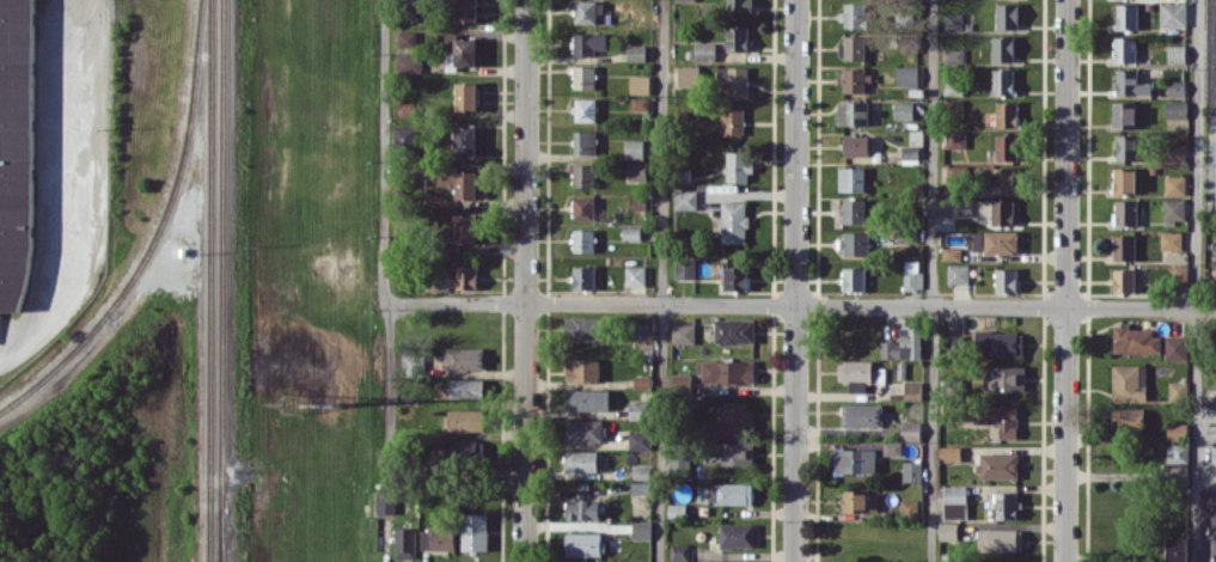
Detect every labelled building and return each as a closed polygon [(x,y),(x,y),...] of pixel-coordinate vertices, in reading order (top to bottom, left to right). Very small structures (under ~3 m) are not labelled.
[(32,311),(33,0),(0,0),(0,311),(32,311)] [(456,21),(477,22),(478,0),(457,0),(456,21)] [(576,23),(603,22),(602,0),(600,0),(576,1),(576,23)] [(753,10),(753,0),(726,0),(726,10),(753,10)] [(1186,2),(1161,2),(1161,26),(1186,26),(1186,2)] [(865,3),(844,3),(844,27),(865,27),(865,3)] [(997,29),(1018,29),(1018,4),(997,3),(997,29)] [(1138,3),(1116,4),(1116,29),(1138,29),(1138,3)] [(962,13),(944,13),(945,29),(962,29),(962,13)] [(748,50),(748,25),(726,26),(726,50),(748,50)] [(416,31),(398,31),(398,46),(416,46),(416,31)] [(455,34),(447,33),(445,51),(453,51),(455,34)] [(575,56),(595,56),(595,49),(606,48),(606,33),(574,33),(575,56)] [(865,35),(844,35),(844,45),(839,45),(839,58),(865,59),(865,35)] [(1013,36),(992,37),(993,61),(1014,61),(1013,36)] [(1136,63),(1137,37),(1114,36),(1114,62),(1136,63)] [(476,66),(476,37),(456,37),(455,65),(476,66)] [(694,60),(715,60),(716,42),(694,41),(694,60)] [(646,44),(627,44),(628,60),(646,60),(646,44)] [(1185,45),(1168,45),(1168,63),(1186,63),(1185,45)] [(944,63),(964,62),(964,49),(944,49),(944,63)] [(423,73),(423,54),(398,54),(398,73),(423,73)] [(700,65),(679,65),(678,85),(700,86),(700,65)] [(595,89),(595,66),(574,66),(574,88),(595,89)] [(748,67),(718,66),(718,97),(748,97),(748,67)] [(917,66),(897,66),(897,85),(917,85),(917,66)] [(844,92),(865,92),(865,82),(868,82),(868,68),(838,68),(838,82),(844,82),(844,92)] [(1014,94),(1014,69),(993,69),(993,94),(1014,94)] [(1151,94),(1151,82),(1138,82),(1138,69),(1117,69),(1117,94),(1151,94)] [(650,75),(630,75),(630,93),(650,93),(650,75)] [(944,94),(962,94),(961,78),(944,78),(944,94)] [(1168,94),(1185,94),(1185,80),(1168,80),(1168,94)] [(457,109),(478,109),(478,82),(457,82),(457,109)] [(631,109),(649,110),(650,97),(632,96),(631,109)] [(596,98),(575,98),(575,121),(596,121),(596,98)] [(962,99),(944,99),(944,116),(962,117),(962,99)] [(868,124),(868,101),(838,101),(838,125),(868,124)] [(913,101),(893,102),(894,119),(913,118),(913,101)] [(996,127),(1018,127),(1017,101),(996,102),(996,127)] [(1136,128),(1137,102),(1114,101),(1113,128),(1136,128)] [(1188,101),(1166,101),(1165,117),(1187,118),(1188,101)] [(723,135),(744,134),(744,107),(722,107),(723,135)] [(394,148),(417,148),(417,125),(394,125),(394,148)] [(476,127),(455,126),(455,154),(476,154),(476,127)] [(596,153),(596,131),(575,131),(575,153),(596,153)] [(966,132),(947,131),(947,149),(966,150),(966,132)] [(997,160),(1019,159),(1019,134),(996,135),(997,160)] [(844,156),(869,156),(869,135),(844,135),(844,156)] [(1137,160),(1138,135),(1117,135),(1116,160),(1137,160)] [(644,159),(644,139),(625,139),(625,159),(644,159)] [(1185,143),(1166,142),(1166,161),(1185,161),(1185,143)] [(918,146),(902,146),(902,158),(918,157),(918,146)] [(751,151),(726,152),(727,182),(752,182),(751,151)] [(629,180),(646,181),(646,160),(629,160),(629,180)] [(593,187),(594,164),(573,163),(572,186),(593,187)] [(477,171),(459,171),(459,165),(427,166),(427,185),(457,185),(457,198),(477,198),(477,171)] [(865,191),(865,167),(839,167),(839,191),(865,191)] [(992,192),(1017,192),(1017,167),(993,167),(992,192)] [(1136,168),(1114,168),(1114,192),(1136,192),(1136,168)] [(1166,193),(1185,194),(1186,175),(1166,175),(1166,193)] [(697,190),(674,189),(674,209),(697,209),(697,190)] [(594,220),(594,196),(574,196),(574,219),(594,220)] [(630,210),(646,209),(646,196),(629,197),(630,210)] [(865,199),(843,198),(843,223),(864,223),(865,199)] [(1185,198),(1164,198),(1164,219),(1185,219),(1185,198)] [(1114,225),(1137,226),(1138,200),(1115,199),(1114,225)] [(971,214),(971,200),(953,201),(954,215),(971,214)] [(992,225),(1013,225),(1013,200),(992,200),(992,225)] [(747,242),(747,201),(721,201),(721,242),(747,242)] [(475,243),(475,215),(455,214),(454,242),(475,243)] [(640,227),(624,226),(624,238),(640,238),(640,227)] [(594,252),(594,229),(574,229),(574,252),(594,252)] [(1017,254),(1018,231),(985,231),(985,253),(1017,254)] [(870,232),(840,232),(840,255),(869,256),(870,232)] [(1182,232),(1161,232),(1162,248),(1182,248),(1182,232)] [(1113,260),(1135,260),(1135,235),(1114,234),(1113,260)] [(962,260),(962,247),(943,247),(943,260),(962,260)] [(1179,258),(1178,249),(1162,249),(1163,259),(1179,258)] [(695,278),(695,259),(675,259),(675,278),(695,278)] [(904,289),(923,289),(923,270),(918,270),(918,260),(904,260),(904,289)] [(948,283),(968,283),(968,264),(948,264),(948,283)] [(456,289),(477,288),(477,265),(456,266),(456,289)] [(645,265),(626,266),(626,285),(645,285),(645,265)] [(1188,266),(1173,265),(1172,285),(1188,285),(1188,266)] [(573,266),(574,289),(595,289),(595,266),(573,266)] [(747,290),(747,267),(726,266),(725,290),(747,290)] [(865,291),(865,267),(844,267),(843,291),(865,291)] [(1017,268),(996,268),(996,291),(1017,291),(1017,268)] [(1135,269),(1114,269),(1114,292),(1135,291),(1135,269)] [(565,316),(565,340),(605,341),(605,317),(565,316)] [(755,342),(755,319),(715,319),(715,343),(755,342)] [(695,324),(672,323),(672,343),(695,344),(695,324)] [(1161,352),(1161,336),(1154,336),(1154,328),(1130,328),(1130,323),(1114,323),(1114,353),(1161,352)] [(921,358),(921,326),(901,326),(900,341),(882,341),(881,358),(921,358)] [(1024,354),(1023,331),(977,332),(977,355),(1024,354)] [(1187,360),(1187,336),(1166,335),(1166,359),(1187,360)] [(483,347),(445,347),(445,369),(483,370),(483,347)] [(566,381),(600,382),(600,359),(566,358),(566,381)] [(754,359),(703,360),(703,382),(754,381),(754,359)] [(876,361),(838,360),(838,381),(850,382),(850,391),(866,392),(866,383),(876,383),(876,361)] [(1112,400),(1147,400),(1147,365),(1113,364),(1112,400)] [(1026,366),(984,366),(984,390),(1025,391),(1026,366)] [(691,374),(672,373),(671,388),(690,389),(691,374)] [(484,380),(436,380),(436,398),(483,398),(484,380)] [(1170,381),(1170,398),(1185,398),(1185,381),(1170,381)] [(921,399),(921,382),(905,382),(905,399),(921,399)] [(609,410),(609,389),(566,389),(566,410),(609,410)] [(650,419),(650,401),(629,401),(629,419),(650,419)] [(753,425),(752,402),(712,403),(713,426),(709,426),(709,437),(748,436),(747,425),(753,425)] [(883,426),(883,403),(842,404),(843,427),(883,426)] [(1018,438),(1017,405),(974,406),(974,423),(999,423),(1000,438),(1018,438)] [(1144,406),(1112,408),(1113,433),(1145,432),(1144,406)] [(483,409),(446,409),(447,431),(484,430),(483,409)] [(603,442),(604,420),(565,419),(565,441),(603,442)] [(901,440),(919,441),(920,421),(902,420),(901,440)] [(1186,423),(1168,423),(1168,440),(1187,440),(1186,423)] [(629,449),(650,449),(650,431),(629,431),(629,449)] [(446,464),(485,463),(484,440),(446,441),(446,464)] [(753,465),(753,443),(717,442),(716,464),(753,465)] [(901,442),(884,442),(884,454),(901,454),(901,442)] [(1167,466),(1188,466),(1188,443),(1167,443),(1167,466)] [(961,446),(940,446),(940,460),(961,460),(961,446)] [(876,449),(834,448),(834,472),(876,473),(876,449)] [(566,471),(601,471),(601,450),(566,450),(566,471)] [(1018,477),(1018,453),(978,453),(978,477),(1018,477)] [(903,481),(921,481),(921,460),(903,460),(903,481)] [(633,479),(650,479),(650,466),(633,466),(633,479)] [(651,482),(631,481),(631,493),(650,493),(651,482)] [(698,503),(752,504),(753,483),(698,482),(698,503)] [(967,518),(966,485),(944,485),(944,519),(967,518)] [(377,513),(395,513),(395,490),(377,490),(377,513)] [(843,511),(878,511),(878,490),(843,491),(843,511)] [(1019,492),(996,491),(996,519),(1019,519),(1019,492)] [(600,500),(567,499),(566,518),(599,519),(600,500)] [(919,516),(918,499),(900,500),(901,517),(919,516)] [(463,550),(488,550),(488,513),(462,513),(463,550)] [(633,539),(651,539),(651,522),(633,521),(633,539)] [(958,539),(958,522),(939,523),(940,540),(958,539)] [(721,524),(721,547),(754,546),(753,523),(721,524)] [(416,557),(416,527),(396,527),(396,557),(416,557)] [(1022,550),(1022,528),(977,529),(977,551),(1022,550)] [(455,550),(455,530),(422,530),(422,549),(455,550)] [(602,533),(566,533),(566,555),(602,556),(602,533)] [(1168,538),(1168,561),(1188,561),(1187,538),(1168,538)] [(671,543),(672,561),(689,561),(689,543),(671,543)]
